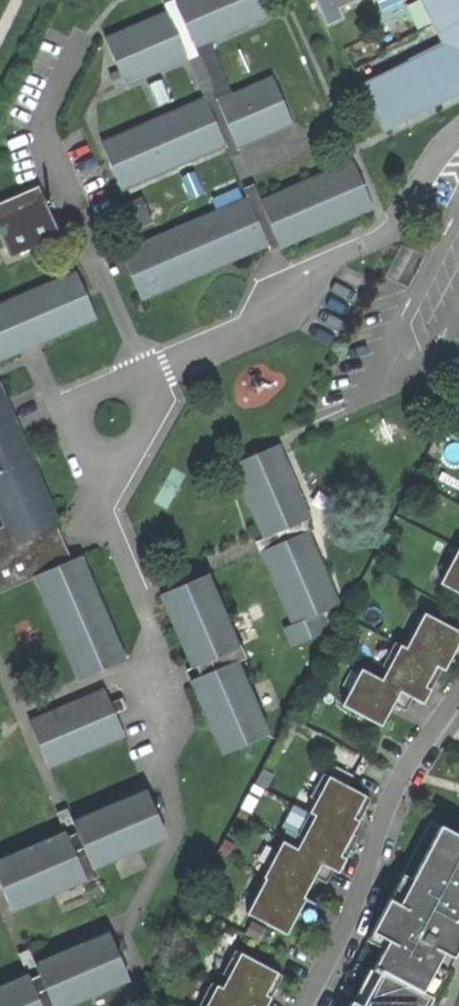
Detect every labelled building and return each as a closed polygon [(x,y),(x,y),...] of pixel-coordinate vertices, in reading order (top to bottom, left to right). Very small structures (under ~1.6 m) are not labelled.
[(373,207),(353,162),(260,201),(237,147),(294,124),(274,78),(234,95),(218,101),(194,45),(210,39),(272,13),(267,0),(164,0),(169,13),(108,38),(127,84),(188,59),(205,98),(103,141),(122,188),(225,144),(247,197),(121,250),(141,298),(268,245),(267,243),(276,239),(279,246),(373,207)] [(330,28),(347,21),(342,10),(365,0),(318,0),(330,28)] [(384,130),(458,97),(458,0),(421,0),(442,49),(363,83),(384,130)] [(234,95),(210,39),(194,45),(218,101),(234,95)] [(62,238),(39,187),(0,204),(0,233),(13,260),(62,238)] [(123,205),(133,230),(155,220),(144,196),(123,205)] [(95,319),(75,270),(0,301),(0,359),(95,319)] [(123,660),(80,556),(69,560),(57,527),(59,526),(0,387),(0,518),(3,527),(0,528),(0,592),(33,578),(76,680),(123,660)] [(159,594),(192,667),(196,665),(200,675),(190,679),(220,752),(265,733),(235,660),(246,656),(240,642),(237,643),(207,573),(262,550),(292,622),(285,626),(293,644),(326,628),(319,611),(338,603),(308,531),(303,532),(300,522),(310,518),(279,444),(232,463),(264,538),(175,576),(179,585),(159,594)] [(442,586),(458,595),(458,553),(442,586)] [(426,616),(407,650),(402,647),(383,683),(363,672),(344,706),(383,727),(391,710),(394,706),(401,693),(413,699),(424,705),(431,692),(426,689),(437,668),(442,670),(445,672),(454,655),(457,650),(458,646),(458,633),(426,616)] [(19,724),(38,770),(65,832),(0,861),(0,910),(27,974),(0,985),(0,1005),(56,1005),(125,976),(106,931),(34,963),(11,911),(85,879),(86,881),(97,877),(92,867),(165,835),(145,791),(72,822),(48,766),(120,736),(101,689),(28,720),(0,647),(0,678),(19,724)] [(435,685),(442,670),(437,668),(426,689),(431,692),(435,685)] [(406,712),(413,699),(401,693),(394,706),(406,712)] [(287,825),(302,832),(329,774),(313,767),(287,825)] [(366,799),(330,780),(311,815),(317,818),(298,852),(284,844),(265,880),(268,881),(249,915),(288,936),(297,918),(300,914),(308,899),(305,898),(313,882),(316,878),(323,865),(334,871),(339,874),(346,861),(341,859),(354,835),(360,823),(354,820),(366,799)] [(372,802),(366,799),(354,820),(360,823),(363,818),(372,802)] [(433,823),(391,902),(400,907),(442,828),(433,823)] [(442,828),(400,907),(391,902),(374,933),(391,942),(375,971),(382,974),(432,1001),(453,962),(458,951),(458,837),(442,828)] [(359,838),(354,835),(341,859),(346,861),(350,854),(359,838)] [(327,884),(334,871),(323,865),(316,878),(327,884)] [(319,905),(308,899),(300,914),(311,920),(319,905)] [(340,997),(354,1005),(356,1005),(364,1005),(382,974),(375,971),(391,942),(374,933),(340,997)] [(237,953),(223,978),(229,981),(243,956),(237,953)] [(243,956),(229,981),(224,990),(218,987),(208,1005),(269,1005),(272,999),(267,996),(278,975),(243,956)] [(432,1001),(382,974),(364,1005),(430,1005),(432,1001)] [(284,978),(278,975),(267,996),(272,999),(276,993),(284,978)] [(218,987),(213,984),(202,1005),(208,1005),(218,987)] [(354,1005),(340,997),(335,1005),(353,1005),(354,1005)]
